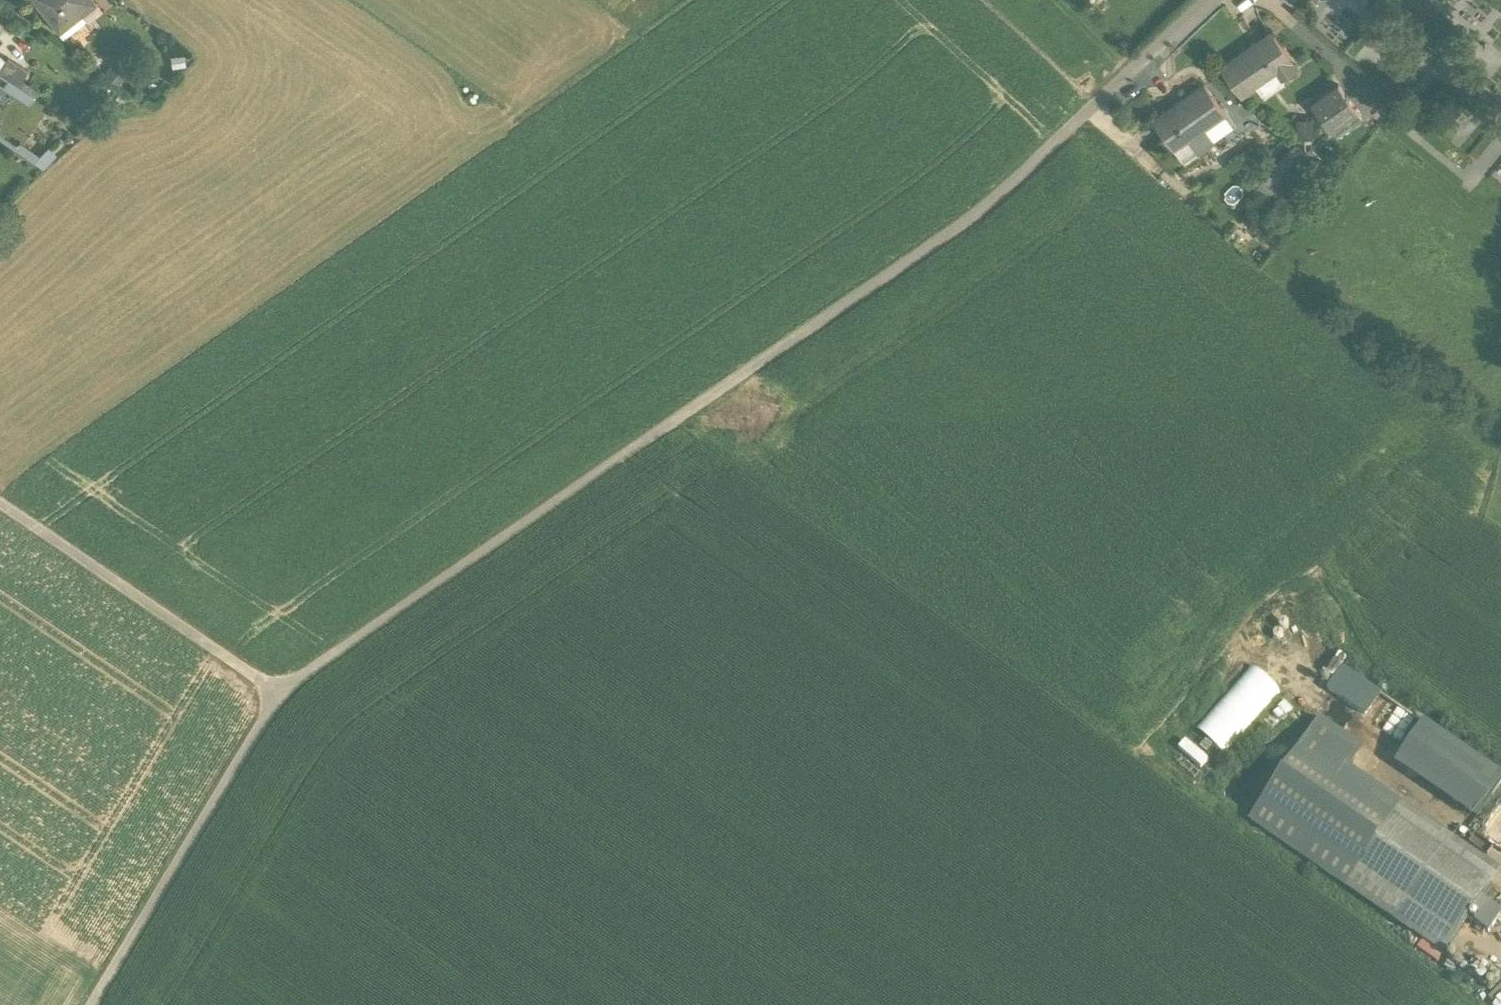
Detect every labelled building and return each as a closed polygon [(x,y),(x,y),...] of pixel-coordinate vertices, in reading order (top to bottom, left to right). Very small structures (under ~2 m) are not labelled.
[(55,25),(76,9),(79,14),(80,13),(94,2),(92,0),(35,0),(55,25)] [(1480,25),(1500,47),(1500,5),(1480,25)] [(76,9),(55,25),(62,35),(84,18),(80,13),(79,14),(76,9)] [(1272,31),(1222,66),(1242,95),(1256,84),(1277,70),(1281,77),(1282,77),(1297,66),(1272,31)] [(0,65),(0,75),(8,80),(18,64),(7,56),(4,60),(0,65)] [(27,70),(18,64),(8,80),(18,87),(19,87),(22,80),(27,70)] [(1277,70),(1256,84),(1263,95),(1284,81),(1282,77),(1281,77),(1277,70)] [(18,87),(8,80),(3,87),(14,94),(18,87)] [(39,90),(22,80),(19,87),(34,96),(39,90)] [(1205,83),(1154,119),(1174,148),(1188,139),(1205,127),(1225,113),(1205,83)] [(1357,110),(1338,84),(1312,102),(1330,128),(1331,128),(1356,111),(1357,110)] [(19,87),(18,87),(14,94),(29,103),(34,96),(19,87)] [(1356,111),(1331,128),(1337,136),(1361,119),(1356,111)] [(1312,138),(1312,125),(1298,124),(1298,138),(1312,138)] [(1205,127),(1188,139),(1197,152),(1206,146),(1214,140),(1205,127)] [(38,153),(14,136),(6,149),(30,165),(38,153)] [(1314,161),(1295,144),(1265,178),(1258,172),(1247,184),(1254,191),(1253,191),(1264,201),(1295,164),(1304,172),(1314,161)] [(1341,665),(1326,688),(1366,715),(1382,692),(1341,665)] [(1363,749),(1321,720),(1251,822),(1444,955),(1492,886),(1340,782),(1363,749)] [(1478,820),(1500,788),(1500,781),(1424,726),(1398,763),(1478,820)]
